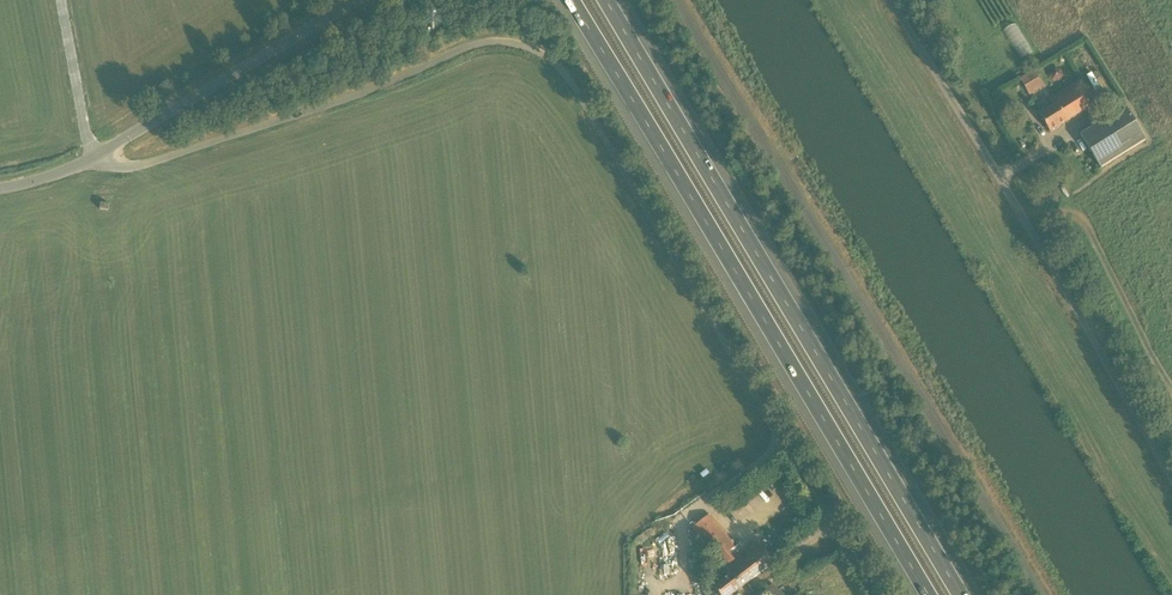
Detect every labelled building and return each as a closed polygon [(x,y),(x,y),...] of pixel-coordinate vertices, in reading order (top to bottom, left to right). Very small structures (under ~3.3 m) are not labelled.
[(1005,29),(1019,59),(1031,53),(1017,23),(1005,29)] [(1098,62),(1092,65),(1102,82),(1108,79),(1098,62)] [(1027,91),(1041,83),(1034,71),(1020,79),(1027,91)] [(1088,108),(1088,107),(1078,92),(1085,87),(1080,79),(1049,99),(1054,106),(1039,116),(1050,133),(1088,108)] [(1101,168),(1111,162),(1146,140),(1126,108),(1081,136),(1101,168)] [(728,553),(735,548),(709,516),(692,529),(723,569),(726,567),(729,572),(727,573),(728,577),(714,588),(719,594),(732,594),(773,563),(757,543),(734,560),(728,553)] [(772,584),(762,594),(784,594),(772,584)]
